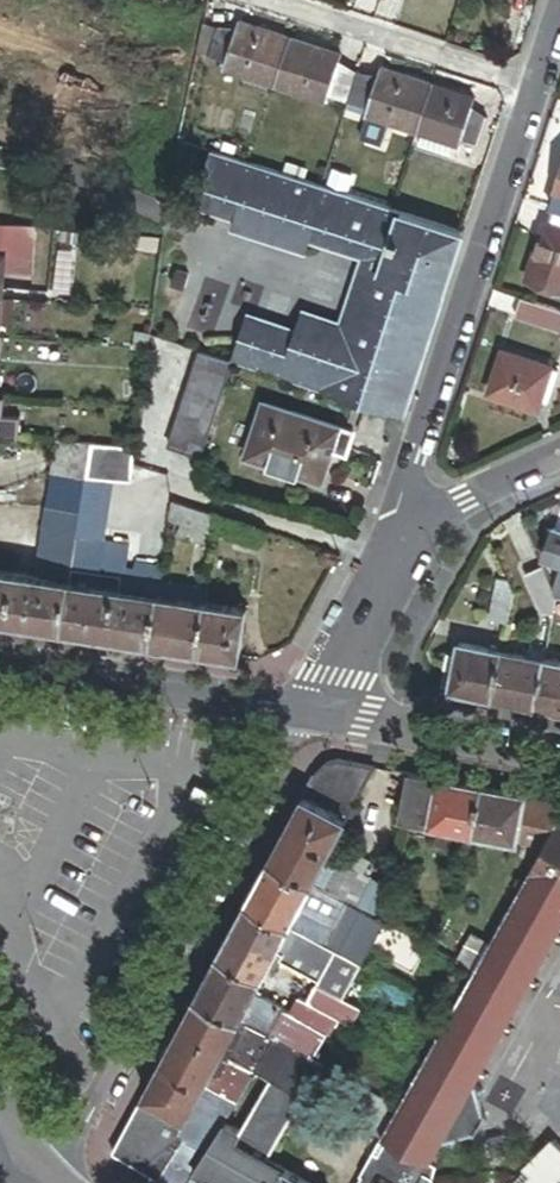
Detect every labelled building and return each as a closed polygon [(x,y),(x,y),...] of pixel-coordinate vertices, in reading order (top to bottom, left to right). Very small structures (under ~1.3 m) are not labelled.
[(193,0),(170,0),(168,9),(192,14),(195,0),(193,0)] [(274,90),(289,44),(237,26),(233,38),(215,32),(206,60),(224,66),(222,73),(274,90)] [(215,32),(202,28),(196,56),(206,60),(215,32)] [(348,106),(357,79),(336,73),(340,61),(289,44),(274,90),(324,107),(327,99),(348,106)] [(416,138),(431,91),(379,74),(376,86),(357,79),(348,106),(367,112),(364,121),(416,138)] [(473,105),(431,91),(416,138),(458,152),(460,144),(478,150),(487,123),(469,117),(473,105)] [(367,112),(348,106),(345,114),(364,121),(367,112)] [(360,262),(352,287),(435,315),(460,239),(390,215),(205,153),(186,208),(227,222),(223,232),(299,257),(303,244),(360,262)] [(559,210),(559,211),(559,182),(552,208),(559,210)] [(8,227),(0,227),(0,300),(3,300),(5,272),(8,227)] [(33,229),(8,227),(5,272),(30,273),(33,229)] [(546,227),(528,284),(559,294),(559,231),(553,229),(546,227)] [(243,322),(228,368),(364,413),(387,420),(398,425),(413,381),(404,378),(414,349),(422,352),(435,315),(352,287),(336,332),(298,320),(292,338),(243,322)] [(17,301),(3,300),(2,311),(16,312),(17,301)] [(522,301),(516,319),(559,333),(559,313),(522,301)] [(131,350),(144,351),(145,339),(145,338),(132,337),(131,350)] [(413,381),(422,352),(414,349),(404,378),(413,381)] [(504,354),(491,396),(536,411),(539,404),(550,369),(504,354)] [(197,461),(228,368),(196,357),(165,450),(197,461)] [(559,372),(550,369),(539,404),(547,407),(559,372)] [(0,398),(0,439),(24,441),(26,419),(6,417),(8,399),(0,398)] [(263,405),(244,459),(321,486),(333,454),(343,457),(351,435),(263,405)] [(89,480),(94,447),(54,444),(50,474),(89,480)] [(132,450),(94,447),(89,480),(87,499),(76,571),(126,579),(123,594),(163,600),(166,586),(167,571),(137,566),(136,573),(130,572),(133,548),(103,544),(105,534),(97,533),(105,484),(129,487),(131,465),(132,450)] [(87,499),(89,480),(50,474),(47,493),(87,499)] [(41,581),(73,586),(76,571),(87,499),(47,493),(36,565),(43,566),(41,581)] [(223,519),(177,504),(174,524),(186,528),(183,539),(208,547),(211,536),(220,538),(223,519)] [(556,530),(545,558),(559,564),(559,531),(556,530)] [(554,602),(542,567),(524,573),(537,612),(552,615),(554,602)] [(76,571),(73,586),(123,594),(126,579),(76,571)] [(73,586),(41,581),(0,574),(0,614),(67,625),(73,586)] [(123,594),(73,586),(67,625),(156,639),(163,600),(123,594)] [(166,586),(163,600),(213,597),(213,593),(166,586)] [(163,600),(156,639),(203,645),(213,597),(163,600)] [(253,603),(213,597),(203,645),(247,654),(253,603)] [(505,629),(511,599),(498,597),(492,627),(505,629)] [(458,647),(450,694),(492,701),(500,655),(458,647)] [(545,651),(529,648),(527,659),(543,662),(545,651)] [(534,709),(543,662),(527,659),(500,655),(492,701),(534,709)] [(543,662),(534,709),(559,714),(559,666),(543,662)] [(311,783),(303,798),(345,821),(373,771),(337,764),(322,770),(311,783)] [(428,831),(437,782),(408,778),(401,826),(428,831)] [(480,791),(437,782),(428,831),(471,839),(480,791)] [(480,791),(471,839),(515,847),(525,800),(480,791)] [(345,821),(303,798),(270,860),(312,883),(355,906),(369,879),(338,862),(342,854),(331,848),(345,821)] [(525,800),(515,847),(542,852),(559,819),(559,806),(525,800)] [(430,1165),(443,1141),(474,1088),(559,935),(559,825),(383,1138),(430,1165)] [(312,883),(270,860),(255,888),(253,891),(247,902),(290,925),(312,883)] [(390,890),(369,879),(355,906),(385,922),(390,892),(390,890)] [(355,906),(312,883),(290,925),(363,964),(385,922),(355,906)] [(410,895),(390,892),(385,922),(404,931),(410,895)] [(290,925),(247,902),(219,955),(261,978),(266,970),(290,925)] [(363,964),(290,925),(266,970),(273,974),(280,961),(319,982),(308,1002),(337,1018),(352,1026),(361,1009),(343,1000),(363,964)] [(474,934),(459,961),(475,970),(490,943),(474,934)] [(253,993),(261,978),(219,955),(202,987),(197,996),(240,1018),(253,993)] [(283,1009),(253,993),(240,1018),(273,1037),(315,1059),(329,1034),(290,1013),(282,1009),(283,1009)] [(240,1018),(197,996),(148,1086),(143,1096),(186,1118),(203,1087),(240,1018)] [(298,997),(290,1013),(329,1034),(337,1018),(308,1002),(298,997)] [(273,1037),(240,1018),(203,1087),(237,1105),(254,1072),(273,1037)] [(270,1081),(300,1099),(315,1059),(273,1037),(254,1072),(270,1081)] [(270,1081),(234,1139),(258,1155),(267,1160),(300,1099),(270,1081)] [(482,1115),(474,1088),(443,1141),(472,1133),(473,1134),(483,1116),(482,1115)] [(143,1096),(111,1156),(156,1180),(180,1136),(177,1135),(186,1118),(143,1096)] [(196,1167),(222,1182),(241,1182),(258,1155),(234,1139),(219,1130),(205,1150),(196,1167)] [(196,1167),(205,1150),(180,1136),(156,1180),(162,1182),(187,1182),(196,1167)] [(434,1167),(430,1165),(383,1138),(380,1136),(355,1182),(430,1182),(434,1167)] [(559,1179),(559,1147),(556,1143),(538,1163),(539,1163),(521,1182),(556,1182),(559,1179)] [(241,1182),(278,1182),(284,1171),(267,1160),(258,1155),(241,1182)] [(286,1168),(284,1171),(278,1182),(310,1182),(286,1168)]
